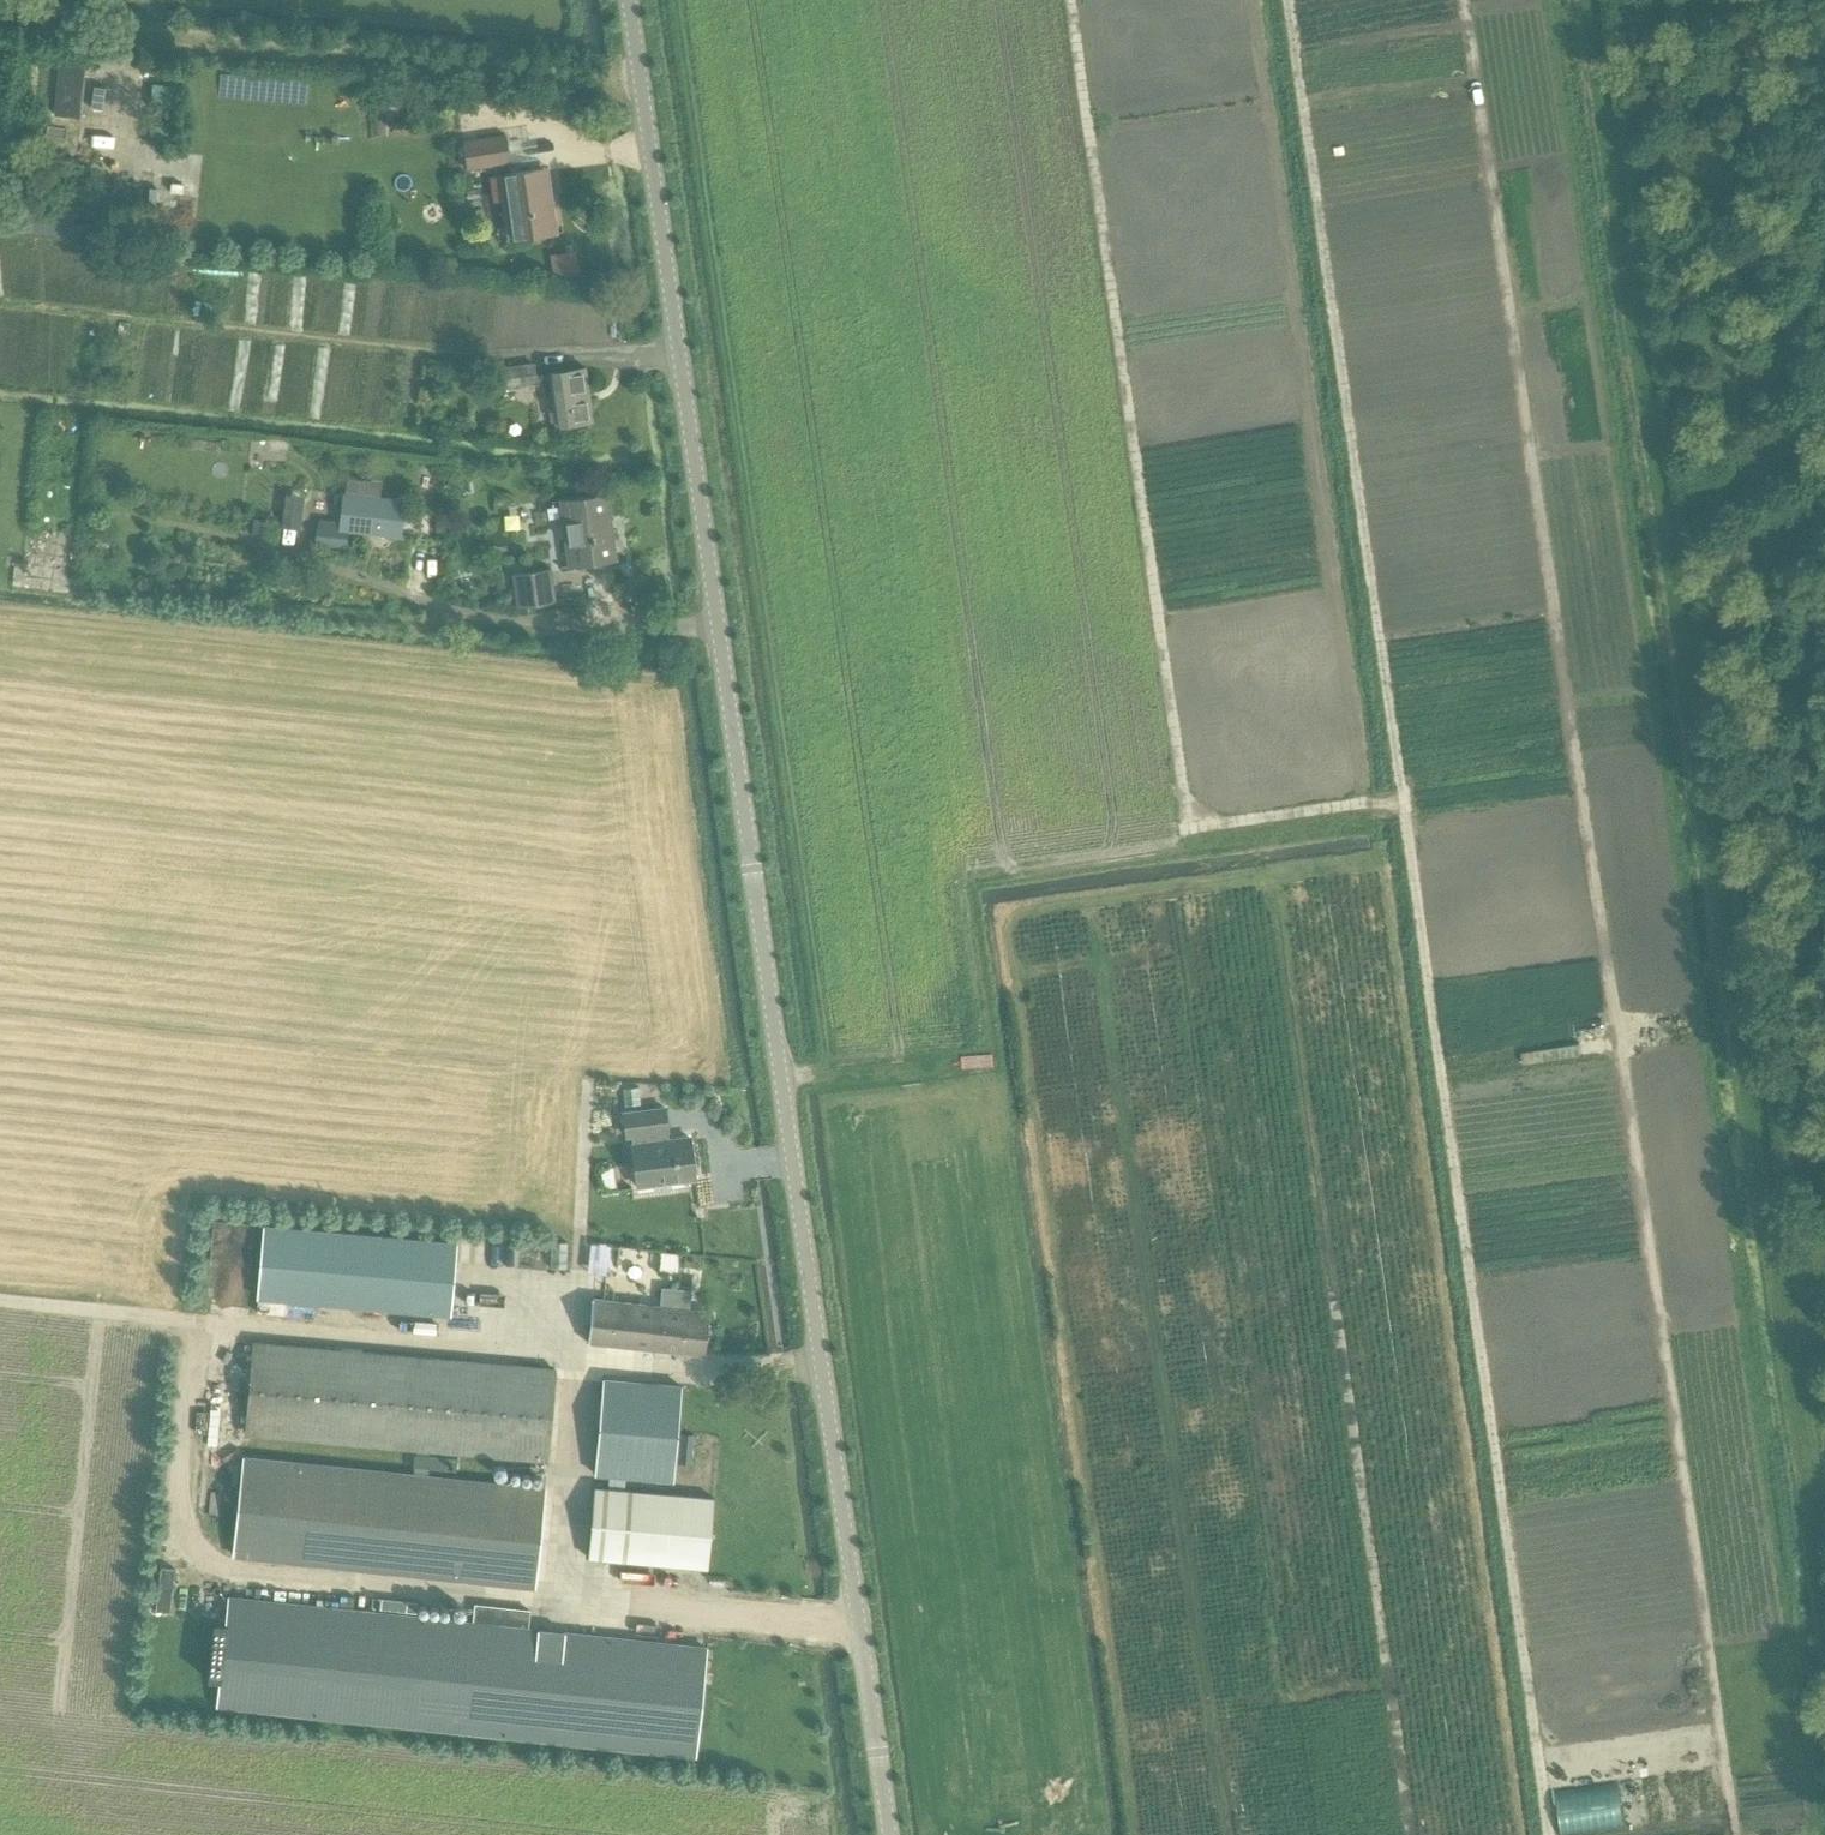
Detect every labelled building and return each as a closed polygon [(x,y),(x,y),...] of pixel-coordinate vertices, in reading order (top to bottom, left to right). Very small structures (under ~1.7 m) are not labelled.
[(55,115),(80,118),(86,55),(61,52),(55,115)] [(381,105),(409,107),(410,95),(382,92),(381,105)] [(464,143),(467,171),(497,166),(508,242),(556,235),(546,169),(511,174),(505,137),(464,143)] [(550,253),(554,280),(580,277),(576,249),(550,253)] [(533,364),(494,369),(497,389),(536,383),(533,364)] [(550,375),(558,429),(593,424),(586,370),(550,375)] [(335,492),(334,506),(342,507),(339,530),(399,537),(403,500),(381,497),(344,493),(335,492)] [(561,500),(570,568),(614,562),(605,494),(561,500)] [(511,576),(516,607),(555,601),(551,569),(511,576)] [(639,1087),(624,1089),(625,1105),(640,1104),(639,1087)] [(664,1107),(623,1113),(626,1135),(632,1134),(633,1144),(632,1145),(635,1165),(645,1164),(648,1184),(653,1184),(654,1191),(671,1188),(670,1181),(694,1178),(694,1174),(697,1170),(696,1163),(692,1160),(689,1137),(665,1140),(663,1130),(667,1130),(664,1107)] [(458,1239),(261,1222),(254,1301),(451,1318),(458,1239)] [(689,1308),(691,1290),(662,1287),(660,1305),(593,1298),(588,1341),(704,1353),(708,1310),(689,1308)] [(555,1370),(382,1354),(254,1342),(246,1431),(547,1458),(555,1370)] [(595,1474),(671,1480),(680,1384),(603,1378),(595,1474)] [(456,1469),(457,1457),(414,1453),(412,1465),(456,1469)] [(544,1489),(243,1457),(233,1555),(534,1586),(544,1489)] [(587,1557),(707,1567),(713,1497),(593,1487),(587,1557)] [(156,1610),(171,1611),(176,1568),(162,1566),(156,1610)] [(486,1605),(484,1624),(472,1623),(229,1598),(226,1623),(213,1621),(207,1678),(220,1680),(217,1705),(695,1755),(706,1648),(527,1629),(529,1610),(486,1605)]
